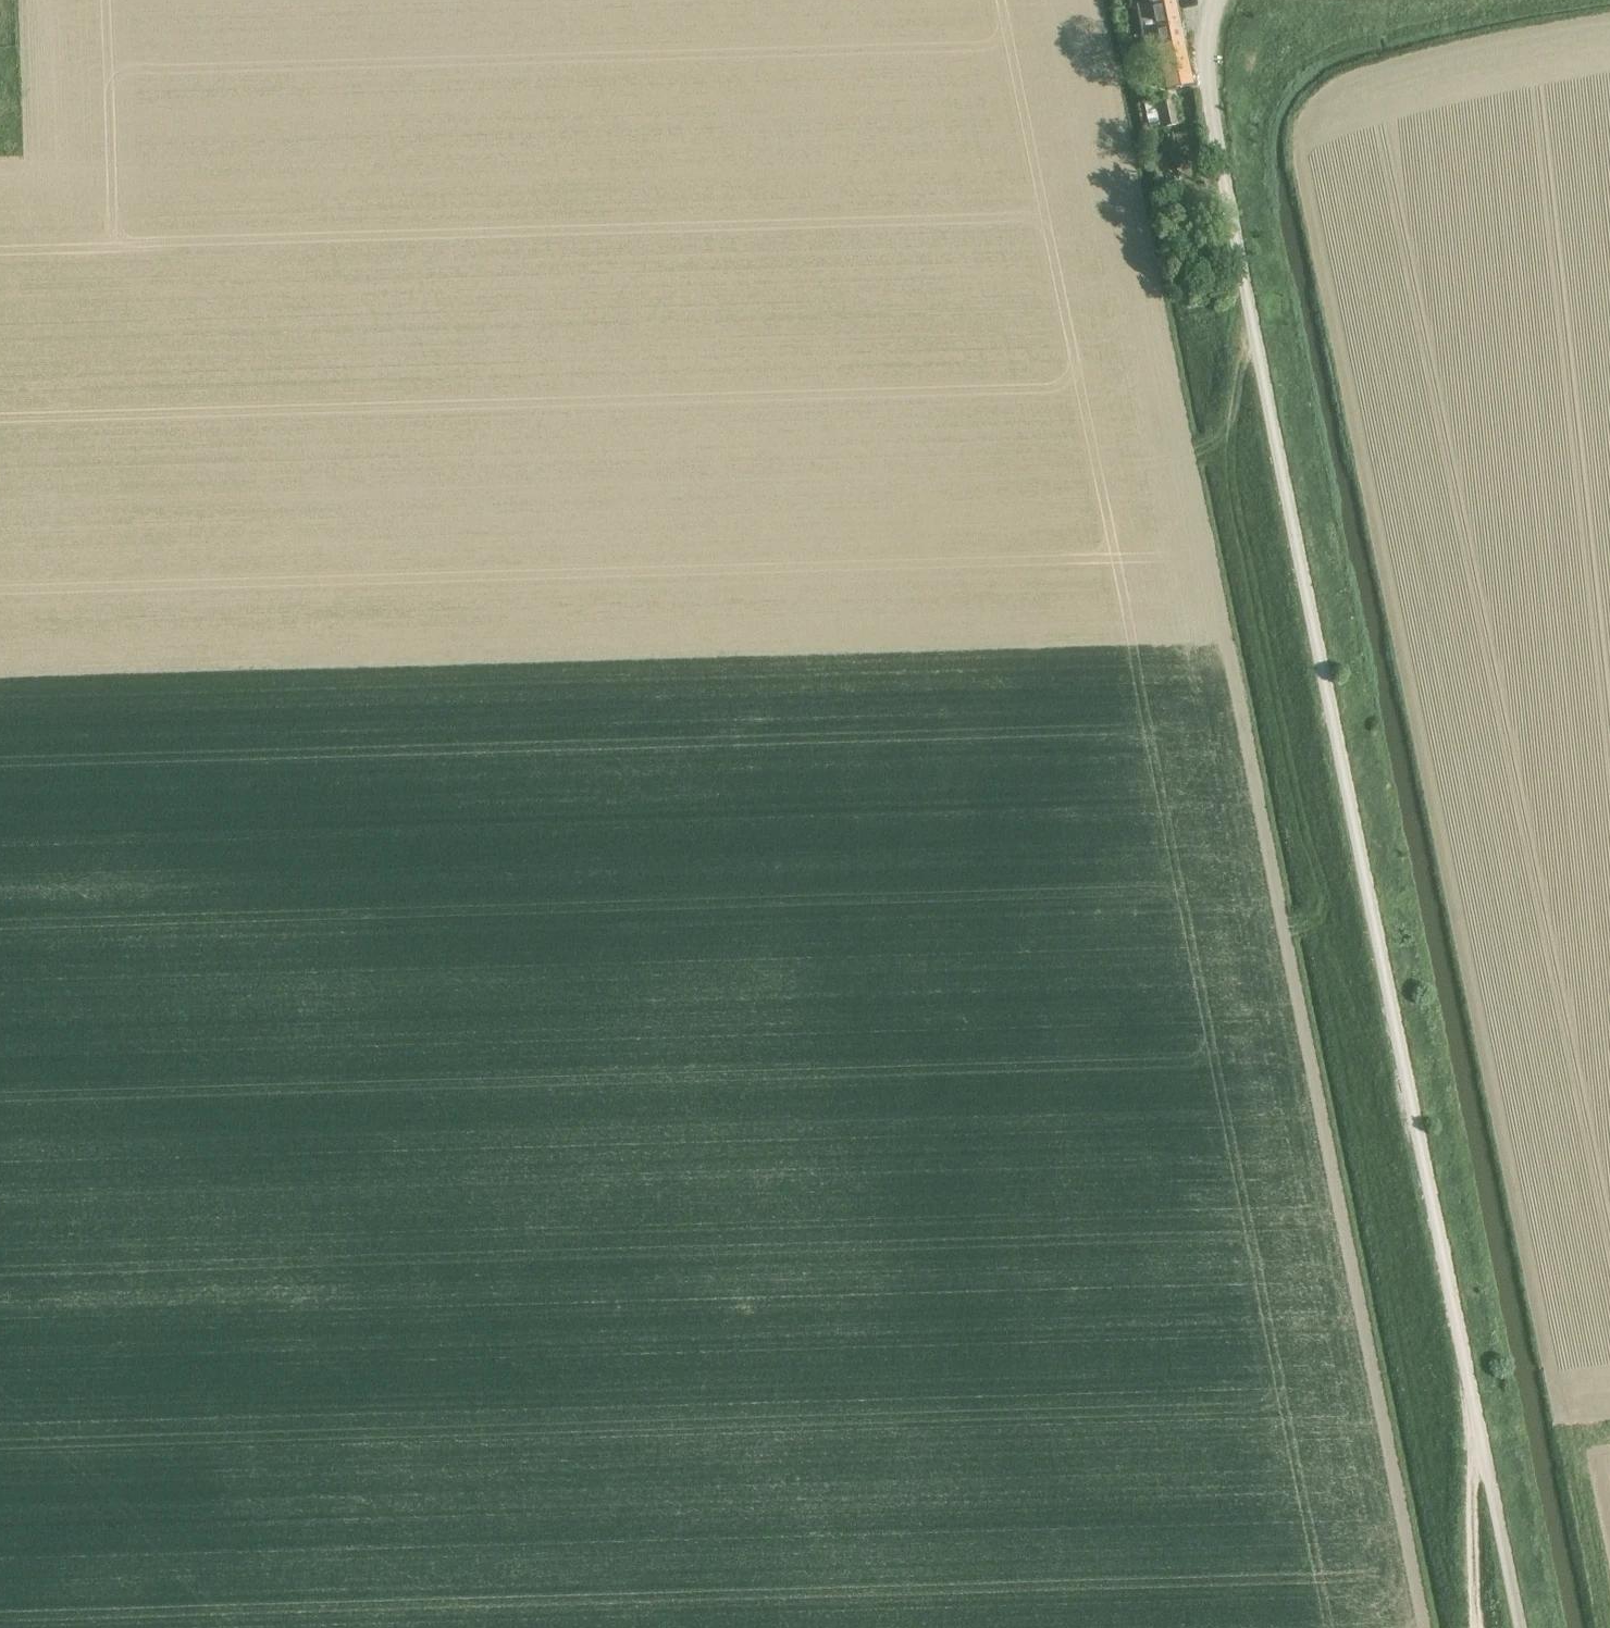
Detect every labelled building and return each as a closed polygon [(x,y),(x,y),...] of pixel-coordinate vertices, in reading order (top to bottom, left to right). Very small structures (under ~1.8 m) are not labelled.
[(1181,43),(1172,0),(1149,0),(1150,3),(1136,6),(1145,49),(1159,47),(1159,48),(1181,43)] [(1181,43),(1159,48),(1167,90),(1189,85),(1181,43)] [(1148,127),(1161,124),(1162,129),(1179,126),(1173,99),(1143,105),(1148,127)]
